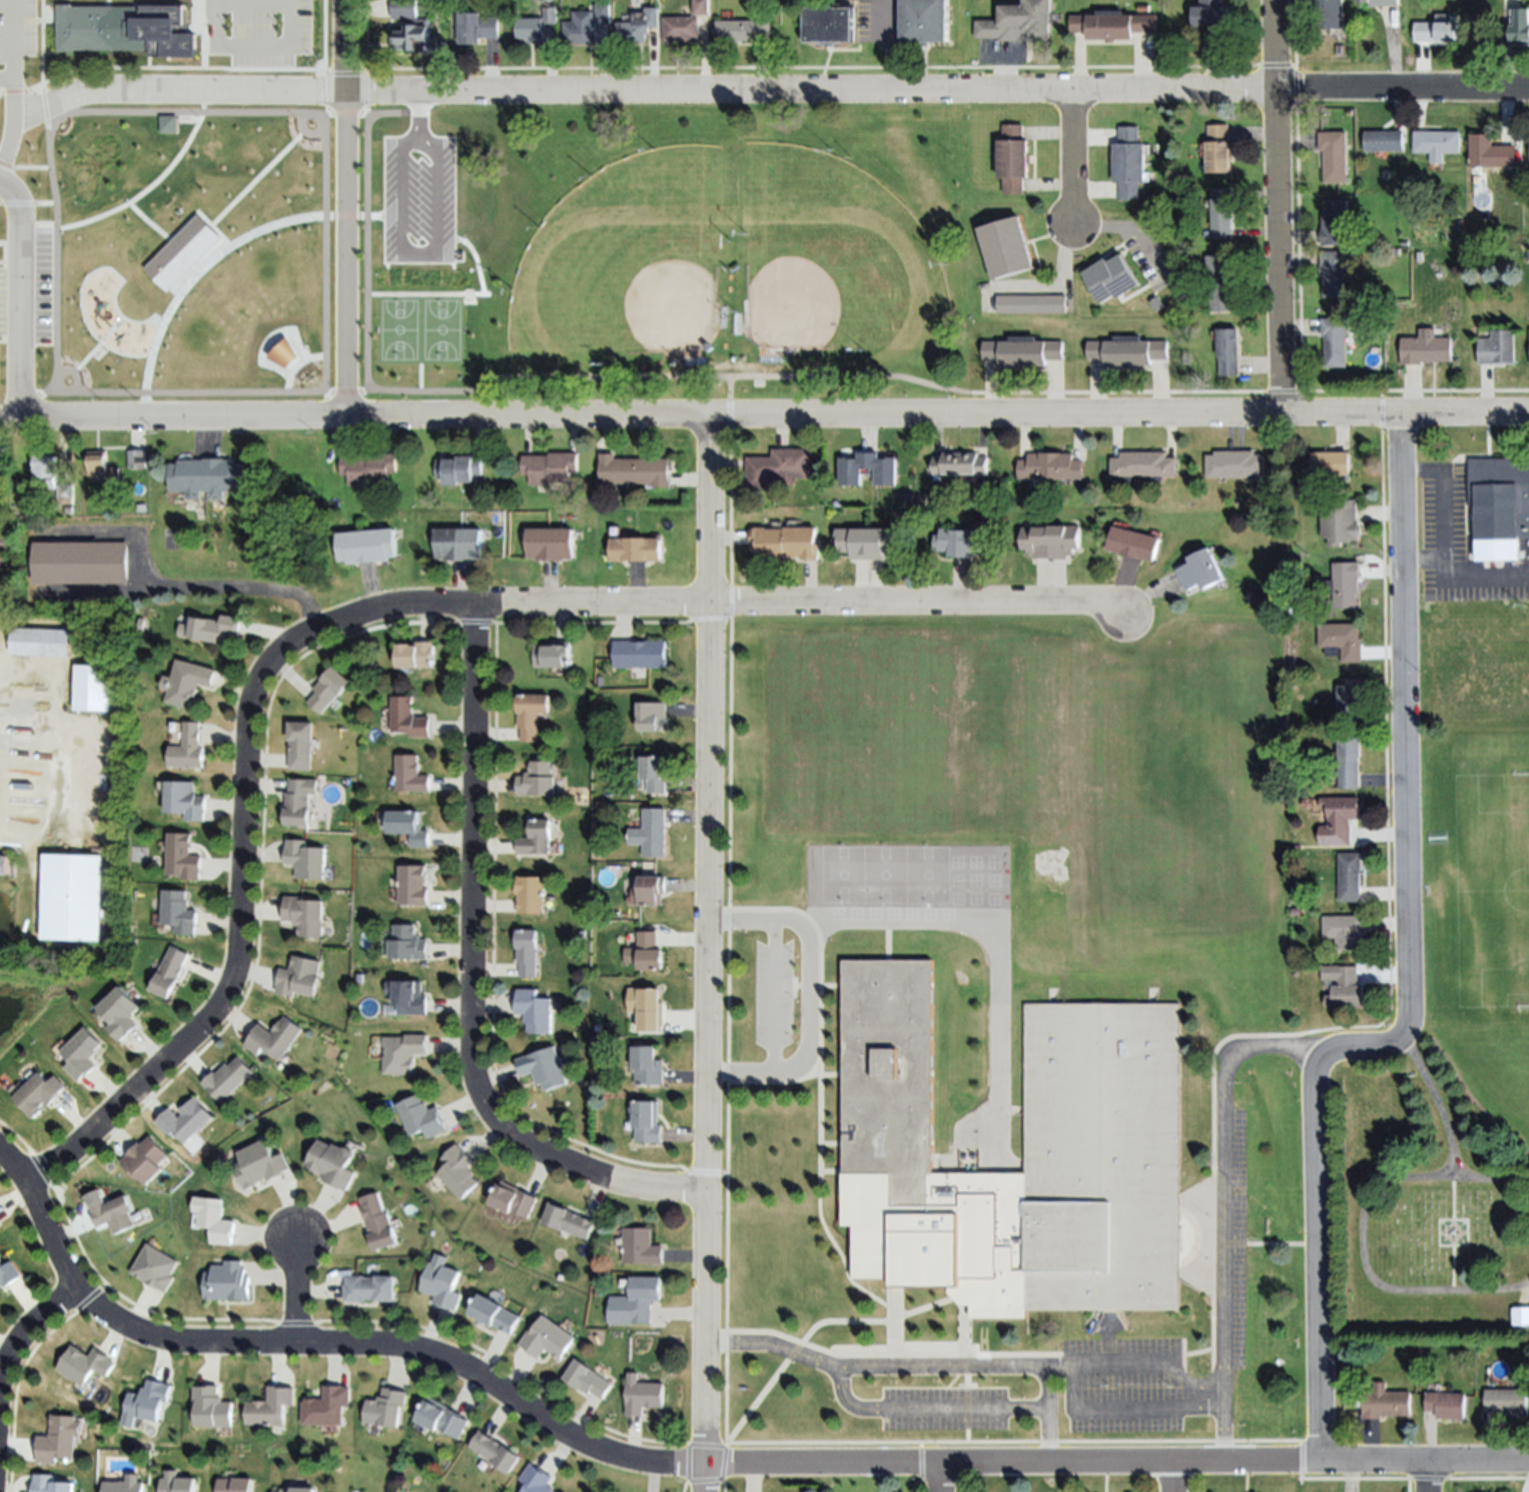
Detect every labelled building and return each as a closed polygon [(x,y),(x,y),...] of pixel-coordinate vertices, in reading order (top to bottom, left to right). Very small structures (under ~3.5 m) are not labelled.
[(164,12),(164,0),(150,0),(150,12),(164,12)] [(391,19),(392,0),(416,0),(416,19),(391,19)] [(693,15),(693,0),(707,0),(707,15),(693,15)] [(902,42),(902,0),(947,0),(947,42),(902,42)] [(1025,6),(1025,0),(1052,0),(1052,41),(999,41),(999,38),(976,38),(976,21),(1000,21),(1000,6),(1025,6)] [(1202,6),(1202,0),(1224,0),(1224,6),(1231,6),(1231,25),(1223,25),(1223,42),(1204,42),(1204,26),(1195,26),(1195,6),(1202,6)] [(1314,29),(1313,0),(1342,0),(1343,29),(1314,29)] [(1360,2),(1360,0),(1398,0),(1398,6),(1369,8),(1369,2),(1360,2)] [(610,23),(597,24),(596,4),(609,4),(610,23)] [(616,41),(616,20),(632,20),(632,11),(645,11),(645,6),(658,6),(658,27),(647,27),(647,33),(645,33),(645,40),(616,41)] [(555,7),(557,23),(543,24),(542,8),(555,7)] [(806,8),(854,8),(854,42),(806,42),(806,8)] [(1513,9),(1528,10),(1528,46),(1510,44),(1511,24),(1512,24),(1513,9)] [(61,10),(60,55),(154,56),(154,63),(202,63),(202,40),(188,40),(188,11),(61,10)] [(1157,32),(1134,32),(1134,39),(1114,39),(1114,43),(1107,43),(1107,39),(1087,39),(1087,33),(1072,33),(1072,16),(1096,16),(1096,10),(1124,10),(1124,14),(1157,14),(1157,32)] [(595,42),(563,43),(563,22),(574,22),(573,11),(592,11),(593,22),(595,22),(595,42)] [(460,13),(481,14),(480,16),(498,17),(497,37),(480,36),(480,43),(458,42),(460,13)] [(1414,23),(1436,22),(1436,14),(1451,14),(1452,22),(1458,21),(1459,41),(1415,42),(1414,23)] [(516,19),(542,18),(544,43),(528,44),(528,38),(517,39),(516,19)] [(663,18),(698,18),(698,38),(690,38),(690,42),(663,42),(663,18)] [(716,21),(770,21),(770,40),(716,40),(716,21)] [(436,55),(419,55),(419,49),(392,50),(391,24),(430,23),(431,38),(436,38),(436,55)] [(229,33),(191,33),(191,56),(229,56),(229,33)] [(178,116),(178,132),(160,132),(160,116),(178,116)] [(1210,174),(1209,142),(1210,142),(1209,125),(1229,124),(1230,141),(1231,141),(1233,173),(1210,174)] [(1027,140),(1027,178),(1023,178),(1023,193),(1004,193),(1004,178),(999,178),(999,140),(1003,140),(1003,125),(1022,125),(1022,140),(1027,140)] [(1115,144),(1121,144),(1121,127),(1140,127),(1140,143),(1145,143),(1145,183),(1139,183),(1139,200),(1121,200),(1121,183),(1115,183),(1115,144)] [(1365,131),(1403,132),(1403,152),(1365,152),(1365,131)] [(1414,131),(1461,131),(1460,153),(1444,153),(1444,160),(1430,160),(1430,153),(1413,153),(1414,131)] [(1347,132),(1348,182),(1325,183),(1324,151),(1320,152),(1319,133),(1347,132)] [(1516,165),(1471,165),(1471,135),(1492,135),(1492,146),(1516,146),(1516,165)] [(1214,199),(1213,199),(1213,189),(1234,189),(1233,239),(1213,239),(1214,199)] [(1347,200),(1349,244),(1322,245),(1322,216),(1326,216),(1325,201),(1347,200)] [(979,228),(1019,216),(1035,267),(995,279),(979,228)] [(206,229),(168,262),(189,284),(225,249),(206,229)] [(1346,252),(1347,296),(1324,297),(1324,271),(1322,271),(1322,252),(1346,252)] [(1423,252),(1423,260),(1415,261),(1415,252),(1423,252)] [(1122,255),(1139,284),(1117,297),(1116,295),(1101,303),(1084,273),(1107,259),(1109,262),(1122,255)] [(1210,312),(1207,256),(1235,255),(1237,303),(1234,303),(1235,311),(1210,312)] [(119,264),(119,315),(92,315),(92,264),(119,264)] [(997,296),(1066,296),(1066,312),(997,312),(997,296)] [(1157,310),(1150,302),(1157,297),(1164,305),(1157,310)] [(1347,367),(1325,367),(1325,337),(1321,337),(1321,319),(1347,319),(1347,367)] [(1218,330),(1239,329),(1240,356),(1238,356),(1238,375),(1219,376),(1218,357),(1219,358),(1218,330)] [(1451,361),(1422,361),(1422,364),(1402,364),(1402,339),(1420,339),(1420,329),(1436,329),(1436,338),(1452,339),(1451,361)] [(1514,331),(1514,360),(1506,360),(1506,363),(1480,363),(1479,339),(1492,339),(1492,331),(1514,331)] [(1151,365),(1105,365),(1105,359),(1089,359),(1089,341),(1115,341),(1115,336),(1141,336),(1141,341),(1168,341),(1168,359),(1151,359),(1151,365)] [(1046,366),(1001,366),(1001,360),(983,360),(983,341),(1010,342),(1010,337),(1035,337),(1035,341),(1062,341),(1062,359),(1046,359),(1046,366)] [(146,449),(146,467),(127,467),(127,449),(146,449)] [(773,450),(812,450),(812,477),(793,477),(793,486),(782,486),(782,478),(775,478),(775,489),(747,489),(747,458),(773,458),(773,450)] [(88,451),(106,451),(106,468),(118,468),(118,481),(109,480),(109,474),(81,474),(81,466),(88,466),(88,451)] [(1206,478),(1206,456),(1214,456),(1214,451),(1255,451),(1255,455),(1264,455),(1264,478),(1206,478)] [(522,456),(548,456),(548,452),(578,453),(578,472),(570,472),(569,483),(550,482),(550,486),(530,485),(531,475),(522,474),(522,456)] [(1164,452),(1164,458),(1175,458),(1175,477),(1162,477),(1162,483),(1151,483),(1151,476),(1136,476),(1136,482),(1124,482),(1124,476),(1111,476),(1111,458),(1121,458),(1121,452),(1164,452)] [(1313,452),(1349,452),(1350,475),(1313,475),(1313,452)] [(341,456),(368,457),(368,453),(395,454),(395,473),(387,473),(387,483),(370,482),(370,486),(348,485),(349,477),(341,476),(341,456)] [(670,459),(670,486),(652,485),(652,484),(615,483),(615,487),(599,487),(600,453),(614,453),(614,458),(670,459)] [(840,458),(858,458),(859,453),(879,453),(879,457),(896,458),(896,485),(875,484),(875,469),(861,469),(861,486),(840,485),(840,458)] [(975,474),(943,473),(943,477),(933,476),(933,457),(942,457),(942,454),(978,455),(978,457),(987,457),(986,475),(974,475),(975,474)] [(1082,479),(1018,479),(1018,460),(1028,460),(1028,454),(1071,454),(1071,461),(1082,461),(1082,479)] [(36,456),(55,456),(55,489),(49,489),(49,477),(36,477),(36,456)] [(482,456),(482,475),(475,475),(475,482),(461,482),(461,487),(445,487),(445,480),(436,480),(436,460),(458,460),(458,456),(482,456)] [(233,459),(233,464),(242,464),(242,492),(225,492),(225,500),(210,500),(210,492),(172,492),(172,463),(179,463),(179,459),(233,459)] [(1466,461),(1467,511),(1472,511),(1473,563),(1515,563),(1514,542),(1528,542),(1528,460),(1466,461)] [(73,484),(73,504),(58,504),(58,484),(73,484)] [(1322,508),(1338,507),(1338,499),(1358,499),(1359,520),(1361,520),(1361,541),(1349,541),(1349,542),(1341,542),(1341,547),(1328,547),(1328,539),(1322,539),(1322,508)] [(214,519),(214,530),(206,530),(206,519),(214,519)] [(1080,527),(1079,549),(1073,550),(1073,555),(1067,556),(1067,559),(1034,559),(1035,556),(1031,555),(1031,554),(1027,554),(1028,549),(1022,550),(1022,531),(1033,531),(1033,528),(1049,529),(1049,526),(1067,527),(1067,526),(1080,527)] [(1157,538),(1151,562),(1107,550),(1112,526),(1157,538)] [(785,527),(816,527),(816,559),(802,559),(802,556),(788,556),(788,558),(758,558),(758,550),(753,550),(753,528),(767,528),(767,530),(785,530),(785,527)] [(983,531),(982,552),(974,551),(973,558),(950,556),(950,552),(935,551),(935,535),(940,534),(941,527),(983,531)] [(337,533),(394,528),(397,556),(388,557),(389,561),(349,565),(349,561),(340,562),(337,533)] [(483,529),(481,559),(473,559),(473,562),(446,561),(446,558),(436,558),(437,528),(483,529)] [(527,529),(573,529),(573,558),(564,558),(564,560),(536,560),(536,558),(527,558),(527,529)] [(837,529),(899,529),(898,544),(896,544),(895,553),(885,552),(883,559),(852,559),(852,552),(839,552),(839,538),(836,538),(837,529)] [(611,538),(662,538),(662,561),(612,561),(611,538)] [(37,546),(36,587),(128,588),(129,547),(37,546)] [(1208,548),(1222,578),(1203,588),(1200,583),(1185,591),(1175,570),(1190,563),(1187,558),(1208,548)] [(1335,607),(1335,593),(1326,593),(1326,580),(1334,580),(1334,563),(1360,563),(1360,591),(1357,591),(1356,607),(1335,607)] [(709,604),(1081,603),(1101,606),(1124,619),(1150,619),(1280,622),(1290,1034),(1338,1047),(1321,1059),(1316,1068),(1313,1082),(1320,1347),(1322,1463),(1222,1464),(1173,1463),(1057,1463),(1047,1464),(942,1465),(742,1466),(704,1463),(704,1347),(704,1191),(705,1073),(706,981),(707,922),(709,604)] [(225,644),(189,637),(193,617),(220,622),(222,616),(241,619),(238,635),(227,633),(225,644)] [(1318,624),(1360,623),(1361,638),(1364,638),(1365,664),(1343,664),(1343,647),(1340,647),(1340,657),(1326,658),(1326,648),(1319,648),(1318,624)] [(12,628),(69,633),(67,658),(10,653),(12,628)] [(433,668),(399,669),(398,644),(417,644),(417,642),(435,641),(436,662),(433,662),(433,668)] [(614,668),(614,641),(666,641),(666,667),(614,668)] [(536,667),(536,650),(544,649),(544,647),(570,646),(571,666),(536,667)] [(178,660),(217,671),(212,688),(201,685),(196,700),(192,699),(190,709),(167,703),(170,691),(162,689),(166,675),(174,677),(178,660)] [(112,666),(111,712),(74,711),(75,666),(112,666)] [(323,714),(309,703),(318,692),(313,688),(331,667),(352,685),(342,697),(339,695),(323,714)] [(1361,686),(1362,721),(1339,722),(1339,686),(1361,686)] [(538,741),(521,742),(521,728),(520,694),(550,694),(550,714),(538,715),(538,741)] [(393,697),(412,697),(412,714),(417,714),(417,718),(431,718),(430,737),(410,737),(410,732),(393,732),(393,697)] [(667,703),(667,719),(662,719),(662,730),(639,730),(639,702),(667,703)] [(169,767),(170,746),(183,746),(184,722),(202,723),(201,747),(204,747),(203,769),(169,767)] [(312,771),(289,770),(290,722),(315,722),(315,740),(313,740),(312,771)] [(1341,789),(1340,739),(1362,738),(1362,757),(1360,757),(1360,789),(1341,789)] [(398,754),(419,755),(418,776),(430,777),(429,792),(396,790),(398,754)] [(667,793),(647,793),(647,779),(643,779),(643,757),(664,757),(664,777),(667,777),(667,793)] [(552,761),(552,777),(555,777),(555,795),(518,795),(518,776),(526,776),(526,772),(531,772),(531,761),(552,761)] [(605,764),(605,772),(597,772),(597,764),(605,764)] [(319,778),(319,794),(306,793),(306,809),(311,809),(311,824),(286,824),(286,791),(290,791),(290,778),(319,778)] [(166,813),(167,781),(197,783),(197,796),(206,796),(205,821),(185,820),(186,814),(166,813)] [(1322,798),(1361,798),(1361,819),(1351,819),(1351,845),(1321,845),(1321,826),(1335,826),(1335,820),(1329,820),(1329,810),(1322,810),(1322,798)] [(1314,799),(1314,811),(1305,811),(1305,799),(1314,799)] [(666,808),(666,857),(642,857),(643,845),(628,845),(629,828),(644,828),(644,808),(666,808)] [(389,811),(421,812),(420,831),(430,831),(429,848),(411,848),(412,833),(389,833),(389,811)] [(551,853),(518,855),(517,839),(531,838),(530,821),(550,820),(551,830),(556,829),(556,839),(550,839),(551,853)] [(169,833),(194,834),(193,848),(191,848),(191,855),(202,856),(200,880),(181,879),(182,874),(167,873),(169,833)] [(327,847),(326,878),(297,876),(297,869),(295,868),(295,865),(285,865),(286,839),(306,840),(306,846),(327,847)] [(1341,854),(1364,853),(1364,874),(1362,874),(1362,901),(1341,901),(1341,854)] [(102,856),(100,941),(41,939),(43,854),(102,856)] [(7,875),(0,875),(0,856),(8,856),(7,875)] [(401,866),(427,866),(427,873),(430,873),(430,882),(426,882),(426,888),(430,888),(429,905),(400,905),(401,866)] [(663,905),(641,906),(639,878),(666,876),(667,894),(663,894),(663,905)] [(545,877),(545,915),(517,915),(518,877),(545,877)] [(200,910),(198,934),(175,933),(176,925),(162,925),(164,887),(191,889),(190,898),(193,898),(193,910),(200,910)] [(324,901),(322,939),(297,937),(298,926),(293,926),(293,922),(283,921),(285,897),(299,898),(299,899),(324,901)] [(1325,917),(1364,917),(1364,937),(1359,937),(1359,951),(1338,951),(1338,938),(1325,938),(1325,917)] [(428,959),(390,959),(391,940),(395,940),(396,925),(417,925),(416,935),(420,935),(420,939),(429,939),(428,959)] [(539,977),(520,977),(520,963),(518,963),(517,930),(538,930),(539,977)] [(665,969),(639,969),(640,951),(638,950),(639,931),(658,932),(657,948),(665,948),(665,969)] [(172,945),(189,952),(182,966),(184,967),(170,999),(152,991),(172,945)] [(321,960),(318,976),(320,977),(317,994),(296,990),(295,996),(277,993),(282,968),(291,970),(294,955),(321,960)] [(1365,1006),(1327,1007),(1327,994),(1334,994),(1334,985),(1340,985),(1340,979),(1324,980),(1324,966),(1342,966),(1342,967),(1358,966),(1359,985),(1364,985),(1365,1006)] [(428,1015),(400,1014),(400,1005),(396,1005),(396,995),(387,995),(387,981),(422,982),(421,996),(429,996),(428,1015)] [(98,1008),(120,986),(141,1007),(131,1017),(138,1025),(121,1041),(107,1027),(112,1022),(98,1008)] [(663,986),(662,1033),(643,1032),(643,1018),(639,1018),(639,1011),(631,1011),(631,986),(663,986)] [(552,1032),(529,1032),(529,1023),(526,1023),(526,1015),(516,1015),(516,998),(518,998),(518,990),(539,990),(539,999),(552,999),(552,1032)] [(303,1029),(282,1060),(264,1048),(259,1055),(243,1044),(257,1022),(273,1033),(284,1016),(303,1029)] [(86,1026),(103,1043),(95,1050),(97,1053),(90,1060),(96,1066),(79,1082),(65,1067),(71,1062),(60,1050),(86,1026)] [(386,1037),(407,1037),(407,1034),(428,1035),(428,1052),(414,1052),(414,1057),(417,1057),(417,1076),(385,1075),(386,1056),(388,1056),(389,1047),(385,1047),(386,1037)] [(556,1046),(569,1083),(546,1091),(544,1084),(538,1086),(534,1073),(522,1077),(516,1060),(556,1046)] [(665,1085),(635,1086),(634,1046),(657,1046),(658,1060),(664,1060),(665,1085)] [(254,1071),(222,1101),(206,1083),(217,1073),(220,1075),(240,1056),(254,1071)] [(13,1098),(39,1072),(49,1082),(56,1075),(67,1087),(49,1105),(45,1101),(40,1106),(43,1110),(34,1119),(13,1098)] [(214,1116),(186,1144),(175,1133),(171,1137),(155,1122),(168,1108),(179,1119),(184,1115),(179,1110),(186,1103),(186,1104),(194,1096),(214,1116)] [(399,1104),(422,1096),(425,1103),(428,1102),(431,1110),(440,1107),(449,1131),(430,1138),(427,1131),(412,1136),(399,1104)] [(636,1144),(634,1102),(658,1100),(660,1126),(662,1126),(663,1143),(636,1144)] [(166,1166),(151,1185),(123,1163),(145,1135),(171,1155),(164,1164),(166,1166)] [(268,1138),(278,1157),(285,1153),(294,1170),(270,1182),(268,1179),(249,1189),(237,1166),(245,1162),(240,1153),(268,1138)] [(320,1140),(334,1146),(335,1144),(346,1150),(347,1147),(355,1151),(354,1153),(357,1154),(351,1168),(359,1172),(349,1192),(324,1180),(327,1175),(308,1166),(320,1140)] [(463,1200),(440,1176),(449,1166),(443,1159),(459,1144),(475,1161),(468,1167),(475,1174),(473,1176),(480,1183),(463,1200)] [(530,1220),(494,1204),(504,1181),(540,1197),(530,1220)] [(401,1243),(376,1250),(362,1198),(380,1193),(386,1214),(390,1213),(394,1228),(397,1227),(401,1243)] [(127,1195),(135,1210),(130,1213),(136,1224),(115,1234),(109,1222),(99,1227),(89,1207),(103,1199),(106,1205),(127,1195)] [(234,1245),(213,1243),(215,1228),(200,1227),(201,1213),(195,1213),(197,1197),(225,1199),(224,1207),(225,1207),(224,1220),(237,1221),(234,1245)] [(589,1239),(544,1223),(550,1204),(596,1219),(589,1239)] [(1436,1223),(1436,1250),(1467,1250),(1467,1223),(1436,1223)] [(624,1227),(652,1227),(652,1246),(664,1246),(664,1263),(624,1262),(624,1227)] [(149,1243),(181,1261),(173,1275),(176,1277),(168,1292),(133,1272),(149,1243)] [(432,1262),(435,1263),(438,1253),(451,1257),(448,1266),(464,1271),(458,1292),(464,1294),(459,1311),(435,1303),(437,1296),(423,1291),(432,1262)] [(3,1282),(0,1284),(0,1258),(6,1266),(13,1261),(23,1275),(7,1287),(3,1282)] [(252,1300),(207,1298),(208,1272),(213,1272),(213,1266),(228,1266),(228,1260),(244,1261),(244,1268),(248,1268),(248,1275),(253,1275),(252,1300)] [(664,1275),(664,1300),(649,1300),(649,1321),(611,1321),(611,1291),(636,1292),(636,1275),(664,1275)] [(397,1277),(397,1301),(346,1301),(346,1285),(347,1285),(347,1276),(366,1276),(366,1277),(397,1277)] [(522,1317),(511,1336),(473,1314),(483,1295),(522,1317)] [(545,1316),(577,1340),(561,1361),(552,1355),(554,1353),(548,1349),(541,1360),(520,1345),(531,1329),(534,1331),(545,1316)] [(84,1387),(58,1370),(74,1345),(90,1356),(96,1348),(112,1359),(110,1361),(116,1365),(108,1378),(96,1370),(84,1387)] [(614,1383),(604,1399),(592,1392),(590,1396),(565,1379),(578,1359),(614,1383)] [(665,1383),(665,1408),(644,1408),(644,1416),(627,1415),(627,1373),(639,1373),(639,1383),(665,1383)] [(160,1422),(126,1415),(131,1393),(142,1395),(144,1387),(147,1388),(149,1379),(174,1385),(170,1402),(164,1401),(160,1422)] [(1411,1392),(1410,1417),(1381,1416),(1381,1419),(1364,1419),(1364,1392),(1373,1392),(1373,1383),(1386,1383),(1386,1392),(1411,1392)] [(233,1427),(198,1426),(199,1404),(194,1404),(194,1386),(219,1387),(219,1397),(224,1397),(224,1401),(234,1402),(233,1427)] [(249,1425),(249,1403),(270,1402),(270,1386),(288,1386),(288,1389),(296,1388),(296,1404),(286,1404),(286,1425),(249,1425)] [(345,1424),(305,1424),(305,1402),(307,1402),(307,1398),(326,1399),(326,1386),(352,1386),(352,1405),(345,1405),(345,1424)] [(400,1428),(367,1423),(370,1400),(381,1401),(381,1396),(385,1397),(386,1387),(410,1390),(408,1408),(403,1407),(400,1428)] [(1484,1390),(1526,1390),(1526,1418),(1507,1418),(1507,1410),(1484,1410),(1484,1390)] [(1426,1393),(1465,1394),(1464,1419),(1436,1418),(1436,1412),(1425,1412),(1426,1393)] [(471,1420),(462,1439),(440,1428),(439,1431),(417,1420),(428,1399),(471,1420)] [(75,1417),(75,1459),(59,1459),(59,1465),(38,1465),(38,1436),(52,1436),(52,1417),(75,1417)] [(471,1446),(483,1429),(523,1458),(510,1475),(471,1446)] [(555,1490),(553,1491),(523,1491),(528,1485),(520,1480),(532,1463),(554,1478),(549,1486),(555,1490)] [(198,1478),(198,1491),(163,1491),(164,1478),(169,1478),(169,1470),(180,1470),(180,1478),(198,1478)] [(75,1481),(75,1491),(35,1491),(36,1473),(56,1474),(56,1481),(75,1481)] [(252,1478),(253,1491),(221,1491),(220,1479),(252,1478)] [(145,1482),(145,1491),(105,1491),(105,1482),(145,1482)]
